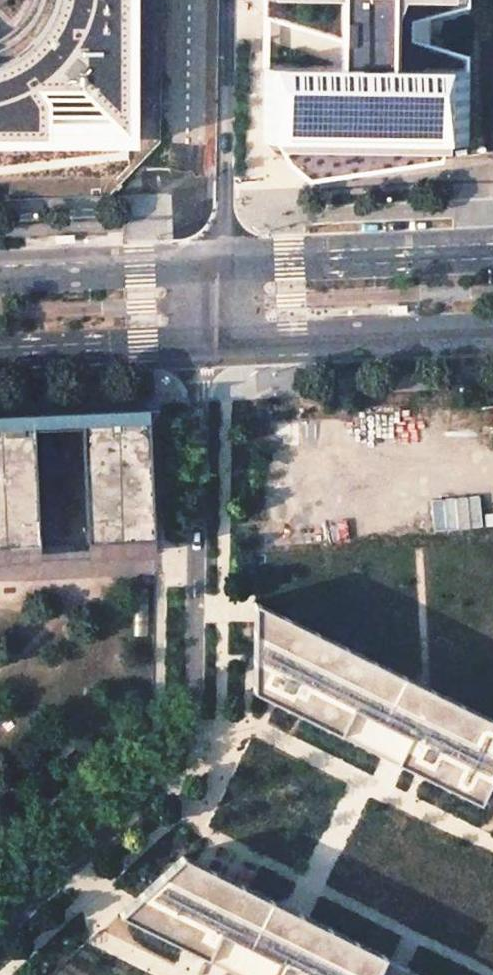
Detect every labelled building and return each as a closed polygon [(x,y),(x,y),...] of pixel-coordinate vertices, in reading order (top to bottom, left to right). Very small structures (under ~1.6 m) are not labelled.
[(56,146),(136,146),(136,0),(66,0),(62,18),(45,45),(20,64),(0,71),(0,146),(56,146)] [(318,32),(317,62),(262,60),(261,133),(459,138),(461,62),(389,60),(391,0),(319,0),(318,32)] [(263,14),(318,32),(319,0),(263,0),(263,14)] [(422,416),(432,529),(492,528),(492,412),(422,416)] [(0,429),(0,548),(156,541),(152,422),(0,429)] [(492,770),(492,722),(429,690),(411,681),(252,602),(252,686),(476,802),(488,779),(492,770)] [(375,956),(294,915),(178,857),(113,916),(233,974),(366,974),(375,956)]
